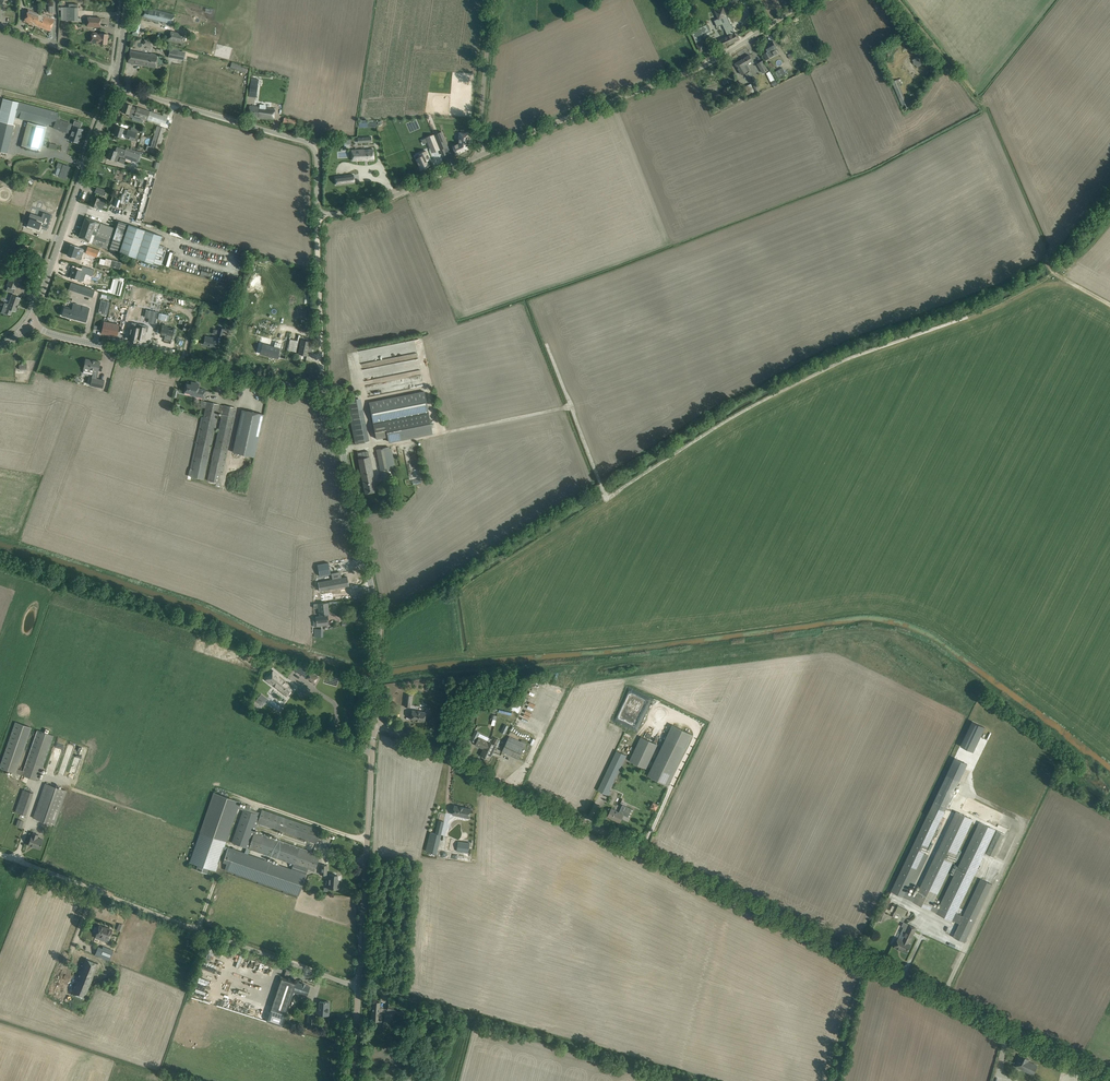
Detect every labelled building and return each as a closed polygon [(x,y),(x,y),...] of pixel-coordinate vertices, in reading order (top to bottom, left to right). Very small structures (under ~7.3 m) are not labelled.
[(69,3),(69,7),(59,7),(59,10),(61,10),(61,20),(77,20),(78,7),(78,4),(69,3)] [(144,6),(141,18),(158,22),(158,21),(162,22),(162,23),(172,26),(174,13),(144,6)] [(718,26),(724,24),(723,24),(729,36),(719,40),(722,47),(739,39),(736,32),(735,32),(733,28),(734,27),(732,24),(723,7),(715,10),(719,18),(714,20),(718,26)] [(24,21),(36,25),(40,14),(28,10),(24,21)] [(40,14),(36,25),(50,30),(54,20),(40,14)] [(100,18),(88,17),(87,26),(100,27),(100,18)] [(132,35),(138,36),(141,23),(135,22),(132,35)] [(707,24),(691,31),(700,51),(707,47),(704,41),(703,41),(701,38),(702,33),(709,30),(707,24)] [(168,40),(183,43),(185,34),(171,30),(168,40)] [(100,34),(92,33),(91,42),(99,43),(107,44),(108,34),(100,33),(100,34)] [(775,48),(776,47),(773,41),(764,46),(768,51),(763,54),(767,59),(778,53),(776,49),(775,48)] [(184,60),(185,52),(170,48),(168,57),(184,60)] [(128,63),(142,65),(144,53),(130,50),(128,63)] [(144,53),(142,65),(156,68),(158,55),(151,54),(151,55),(144,53)] [(742,59),(735,63),(738,68),(741,73),(742,74),(749,70),(750,69),(748,65),(747,64),(753,60),(752,60),(749,55),(742,59)] [(917,56),(912,59),(914,62),(913,62),(915,65),(916,64),(917,67),(922,64),(917,56)] [(758,64),(763,73),(768,70),(762,61),(758,64)] [(782,67),(774,72),(778,78),(786,73),(782,67)] [(772,86),(776,84),(770,70),(765,72),(772,86)] [(259,77),(251,77),(249,96),(257,97),(259,77)] [(895,80),(892,81),(893,84),(895,88),(900,101),(901,103),(902,105),(907,103),(900,86),(901,85),(899,79),(895,80)] [(742,87),(746,96),(755,92),(751,83),(742,87)] [(14,124),(13,124),(15,117),(28,120),(47,125),(48,124),(54,125),(56,119),(58,112),(19,102),(3,98),(0,110),(0,151),(8,153),(14,124)] [(122,112),(129,114),(129,116),(132,118),(134,116),(147,120),(160,124),(161,122),(165,123),(168,115),(164,113),(163,115),(137,107),(137,108),(131,106),(132,105),(125,103),(122,112)] [(275,109),(250,105),(248,116),(273,119),(275,109)] [(285,117),(284,117),(283,123),(295,125),(296,120),(287,118),(287,117),(285,116),(285,117)] [(71,124),(71,125),(71,124),(56,119),(56,120),(54,125),(53,127),(68,133),(68,132),(65,131),(68,123),(71,124)] [(74,125),(69,140),(78,143),(80,138),(81,134),(83,129),(80,128),(82,123),(74,121),(73,125),(74,125)] [(27,122),(22,145),(41,150),(47,127),(27,122)] [(117,126),(114,134),(121,137),(122,134),(126,135),(126,137),(134,140),(138,129),(132,127),(130,131),(128,130),(124,129),(124,128),(117,126)] [(157,126),(151,146),(148,145),(146,150),(149,151),(149,152),(157,154),(165,128),(157,126)] [(442,131),(435,134),(441,149),(448,146),(442,131)] [(460,143),(453,146),(456,154),(468,149),(467,138),(468,138),(468,132),(467,132),(459,132),(460,143)] [(434,135),(426,138),(428,142),(430,147),(437,144),(434,135)] [(111,149),(107,158),(113,160),(114,160),(117,161),(119,155),(123,157),(137,162),(142,151),(132,149),(127,148),(126,149),(117,146),(115,151),(111,149)] [(369,160),(369,161),(374,161),(373,148),(351,150),(352,161),(369,160)] [(427,151),(415,156),(421,169),(425,167),(425,168),(426,168),(425,167),(429,165),(427,160),(430,158),(427,151)] [(57,167),(62,168),(59,177),(65,179),(70,167),(58,162),(57,167)] [(354,182),(353,174),(335,176),(336,184),(354,182)] [(95,192),(103,195),(105,190),(97,187),(95,192)] [(93,196),(90,205),(102,209),(105,200),(93,196)] [(34,216),(31,225),(44,230),(46,225),(50,227),(54,214),(49,212),(46,221),(34,216)] [(85,217),(82,226),(88,227),(87,230),(91,232),(90,233),(92,234),(95,235),(106,239),(110,226),(86,218),(86,217),(85,217)] [(95,235),(92,244),(107,249),(108,248),(153,263),(154,262),(161,265),(167,247),(159,244),(163,235),(116,220),(114,227),(110,226),(106,239),(95,235)] [(89,243),(92,244),(95,235),(92,234),(90,233),(91,232),(87,230),(88,227),(82,226),(79,237),(84,238),(89,240),(89,243)] [(20,239),(12,258),(19,261),(26,242),(20,239)] [(71,244),(67,255),(75,258),(75,257),(80,259),(81,255),(83,255),(85,252),(78,249),(79,247),(71,244)] [(97,257),(97,256),(101,258),(103,252),(99,250),(88,246),(85,253),(97,257)] [(74,267),(71,277),(78,279),(83,281),(86,274),(92,276),(94,269),(82,266),(81,270),(74,267)] [(14,289),(16,282),(17,282),(19,278),(10,275),(6,286),(14,289)] [(116,279),(112,293),(120,295),(124,282),(124,281),(116,279)] [(69,289),(92,297),(95,290),(71,282),(69,289)] [(139,291),(138,298),(145,299),(146,293),(139,291)] [(16,311),(20,298),(12,295),(7,308),(5,308),(4,312),(11,315),(12,310),(16,311)] [(133,298),(130,314),(142,316),(145,300),(133,298)] [(101,300),(98,313),(107,315),(109,302),(101,300)] [(86,322),(90,308),(78,305),(78,304),(75,304),(73,304),(72,308),(64,306),(62,315),(86,322)] [(146,310),(145,317),(149,318),(148,322),(155,324),(158,312),(146,310)] [(160,312),(159,319),(168,320),(169,313),(160,312)] [(103,321),(101,333),(117,337),(119,325),(103,321)] [(131,327),(128,339),(133,340),(134,340),(138,341),(139,338),(140,338),(144,339),(146,331),(147,331),(147,332),(148,326),(139,324),(138,329),(131,327)] [(160,332),(160,333),(165,334),(164,339),(165,337),(171,338),(171,340),(171,341),(173,334),(173,331),(173,328),(174,329),(175,328),(167,327),(168,325),(167,325),(167,326),(162,325),(163,324),(162,324),(162,325),(162,326),(160,332)] [(209,347),(215,348),(217,339),(205,336),(203,344),(209,345),(209,347)] [(298,351),(299,339),(291,339),(290,344),(289,344),(289,350),(298,351)] [(374,369),(376,378),(412,371),(413,375),(421,374),(416,345),(420,344),(420,339),(386,345),(387,349),(393,348),(394,355),(401,354),(403,363),(374,369)] [(299,354),(307,356),(310,341),(301,340),(299,354)] [(263,349),(262,353),(276,357),(277,354),(278,354),(280,349),(278,349),(280,343),(275,342),(274,348),(265,345),(264,349),(263,349)] [(361,362),(377,360),(375,348),(359,351),(361,362)] [(84,364),(84,368),(98,371),(99,367),(100,362),(86,359),(85,360),(84,361),(84,363),(84,364)] [(103,388),(104,380),(97,379),(98,374),(93,373),(90,385),(103,388)] [(198,388),(199,384),(191,382),(191,384),(186,383),(184,392),(194,394),(197,395),(197,396),(204,397),(205,390),(198,388)] [(424,392),(369,402),(376,439),(387,436),(388,443),(433,434),(424,392)] [(358,398),(346,401),(355,444),(367,441),(358,398)] [(192,469),(191,477),(199,478),(203,479),(211,446),(218,412),(222,413),(215,447),(208,480),(218,483),(220,474),(222,475),(227,450),(235,414),(236,408),(207,402),(202,401),(200,407),(206,408),(199,440),(198,444),(192,469)] [(263,414),(242,409),(233,452),(254,457),(263,414)] [(389,448),(389,447),(376,449),(382,480),(395,478),(393,469),(396,469),(392,448),(389,448)] [(375,483),(368,451),(357,453),(365,493),(374,491),(373,483),(375,483)] [(328,562),(317,565),(319,576),(331,574),(328,562)] [(332,580),(318,583),(319,591),(331,589),(343,586),(348,585),(347,577),(341,578),(340,572),(331,574),(332,580)] [(329,614),(328,603),(318,604),(319,615),(329,614)] [(328,616),(313,617),(313,623),(314,623),(314,626),(328,625),(328,622),(328,616)] [(296,665),(293,670),(307,678),(310,673),(296,665)] [(277,688),(276,689),(286,696),(293,687),(287,683),(285,682),(286,681),(273,671),(266,681),(272,685),(277,688)] [(310,673),(307,678),(312,681),(311,682),(314,683),(314,682),(316,683),(317,681),(318,678),(319,678),(310,673)] [(524,695),(523,698),(536,706),(537,703),(524,695)] [(515,698),(510,709),(518,713),(521,706),(520,706),(522,702),(515,698)] [(439,708),(430,707),(429,720),(437,721),(439,708)] [(415,721),(424,722),(425,712),(412,710),(411,719),(415,720),(415,721)] [(972,721),(960,746),(973,752),(985,727),(972,721)] [(22,775),(38,781),(54,736),(37,730),(23,770),(17,769),(32,728),(15,722),(0,765),(0,768),(22,775)] [(511,734),(517,736),(520,727),(514,725),(511,734)] [(673,725),(648,775),(667,785),(692,734),(673,725)] [(519,759),(526,744),(509,736),(502,751),(519,759)] [(641,736),(629,761),(646,769),(658,744),(641,736)] [(482,756),(490,759),(499,739),(496,737),(492,743),(490,742),(491,740),(489,739),(488,741),(479,737),(476,745),(485,749),(482,756)] [(626,754),(617,750),(598,790),(607,795),(626,754)] [(928,815),(891,891),(904,898),(904,897),(914,901),(913,902),(929,909),(936,912),(936,913),(952,920),(959,923),(953,936),(963,941),(965,942),(967,937),(981,908),(986,899),(993,885),(981,879),(963,916),(956,912),(985,852),(995,830),(980,822),(939,907),(933,904),(973,819),(957,811),(916,896),(905,891),(908,885),(912,887),(928,855),(925,854),(946,806),(947,807),(960,780),(967,764),(954,757),(946,773),(934,801),(927,815),(928,815)] [(45,783),(33,818),(54,825),(66,790),(45,783)] [(33,793),(23,790),(15,811),(26,815),(33,793)] [(311,842),(316,844),(321,831),(321,830),(316,829),(262,810),(261,813),(249,809),(246,807),(239,805),(240,802),(214,792),(199,834),(190,862),(197,865),(196,869),(199,870),(207,873),(208,869),(208,868),(216,871),(217,867),(224,849),(227,850),(223,862),(227,864),(225,870),(236,873),(235,876),(238,876),(238,875),(258,882),(258,884),(262,885),(263,883),(283,890),(283,892),(287,894),(288,892),(298,895),(300,890),(306,874),(308,869),(314,871),(320,855),(254,832),(257,823),(311,842)] [(653,802),(650,808),(656,811),(658,805),(653,802)] [(452,814),(469,818),(471,809),(454,805),(452,814)] [(628,817),(632,809),(626,806),(623,813),(611,808),(611,809),(609,808),(607,811),(608,812),(609,813),(608,816),(614,819),(620,822),(623,815),(628,817)] [(431,852),(437,853),(443,827),(444,822),(439,821),(436,833),(430,832),(426,851),(431,852)] [(995,830),(985,852),(994,857),(1005,834),(995,830)] [(28,845),(40,849),(43,840),(37,838),(38,835),(33,833),(32,836),(31,836),(28,845)] [(458,841),(456,850),(468,853),(471,843),(467,842),(458,841)] [(328,888),(338,889),(338,883),(337,882),(337,875),(329,875),(328,888)] [(884,903),(880,911),(885,913),(888,905),(891,899),(887,896),(884,903)] [(898,905),(895,911),(905,916),(908,910),(898,905)] [(901,932),(894,947),(906,953),(910,944),(909,943),(916,928),(909,924),(904,922),(901,926),(903,927),(901,932)] [(98,928),(95,937),(107,942),(112,930),(100,925),(99,927),(98,928)] [(98,947),(95,954),(109,960),(113,950),(103,946),(102,948),(98,947)] [(204,963),(220,969),(223,960),(207,955),(204,963)] [(98,963),(86,958),(73,993),(85,999),(98,963)] [(59,966),(55,978),(63,981),(67,969),(59,966)] [(233,985),(235,979),(224,976),(222,982),(233,985)] [(270,1011),(266,1022),(281,1027),(282,1027),(285,1017),(293,993),(306,997),(310,987),(280,977),(278,982),(280,982),(277,992),(275,991),(274,996),(275,997),(272,1006),(270,1006),(268,1011),(270,1011)] [(220,991),(225,993),(229,985),(224,983),(220,991)] [(394,1014),(395,1012),(406,1015),(407,1009),(408,1005),(391,1000),(388,1010),(390,1011),(390,1013),(394,1014)] [(315,1014),(328,1015),(329,1002),(326,1002),(325,1001),(325,1002),(320,1002),(319,1009),(316,1009),(315,1014)] [(372,1002),(371,1020),(381,1021),(381,1011),(383,1011),(383,1007),(380,1007),(380,1002),(372,1002)] [(307,1029),(315,1030),(316,1016),(308,1015),(307,1029)] [(1022,1069),(1033,1074),(1037,1065),(1030,1062),(1028,1062),(1029,1059),(1020,1055),(1016,1064),(1023,1067),(1022,1069)]
